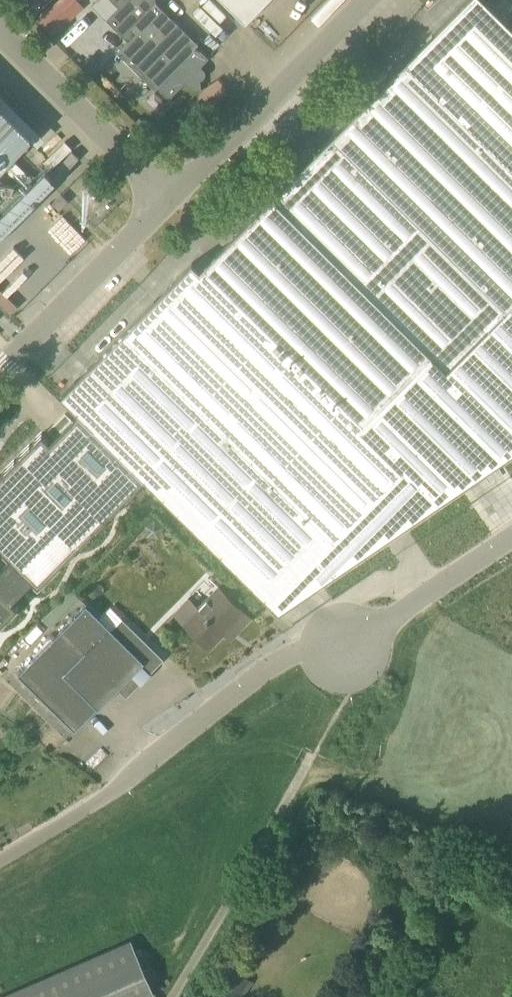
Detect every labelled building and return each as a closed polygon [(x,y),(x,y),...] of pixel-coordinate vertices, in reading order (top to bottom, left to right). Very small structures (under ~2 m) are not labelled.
[(79,0),(62,0),(39,20),(53,36),(85,7),(79,0)] [(206,263),(199,270),(192,263),(123,332),(61,395),(142,474),(272,603),(334,540),(402,470),(399,467),(426,440),(450,464),(496,417),(494,415),(501,408),(502,409),(511,398),(511,380),(472,343),(511,304),(511,305),(511,27),(485,0),(471,0),(408,64),(332,136),(206,263)] [(201,89),(201,79),(203,78),(205,76),(206,72),(204,69),(201,66),(209,58),(197,46),(199,44),(155,1),(154,0),(113,0),(120,7),(116,10),(200,89),(201,89)] [(267,0),(223,0),(245,22),(267,0)] [(200,89),(116,10),(107,19),(128,40),(117,51),(155,89),(158,87),(169,99),(186,81),(190,86),(195,88),(200,89)] [(51,204),(61,194),(74,181),(0,107),(0,255),(51,204)] [(58,211),(59,211),(69,201),(61,194),(51,204),(58,211)] [(39,587),(145,479),(80,415),(50,446),(42,438),(0,481),(0,624),(17,607),(6,596),(26,574),(39,587)] [(250,617),(218,584),(194,609),(187,602),(177,613),(183,620),(209,647),(232,624),(238,630),(250,617)] [(111,629),(87,604),(18,674),(75,730),(97,708),(98,709),(118,689),(127,697),(164,659),(123,618),(111,629)] [(145,996),(124,947),(1,996),(143,996),(145,996)] [(224,996),(239,996),(244,990),(222,975),(213,990),(224,996)]
